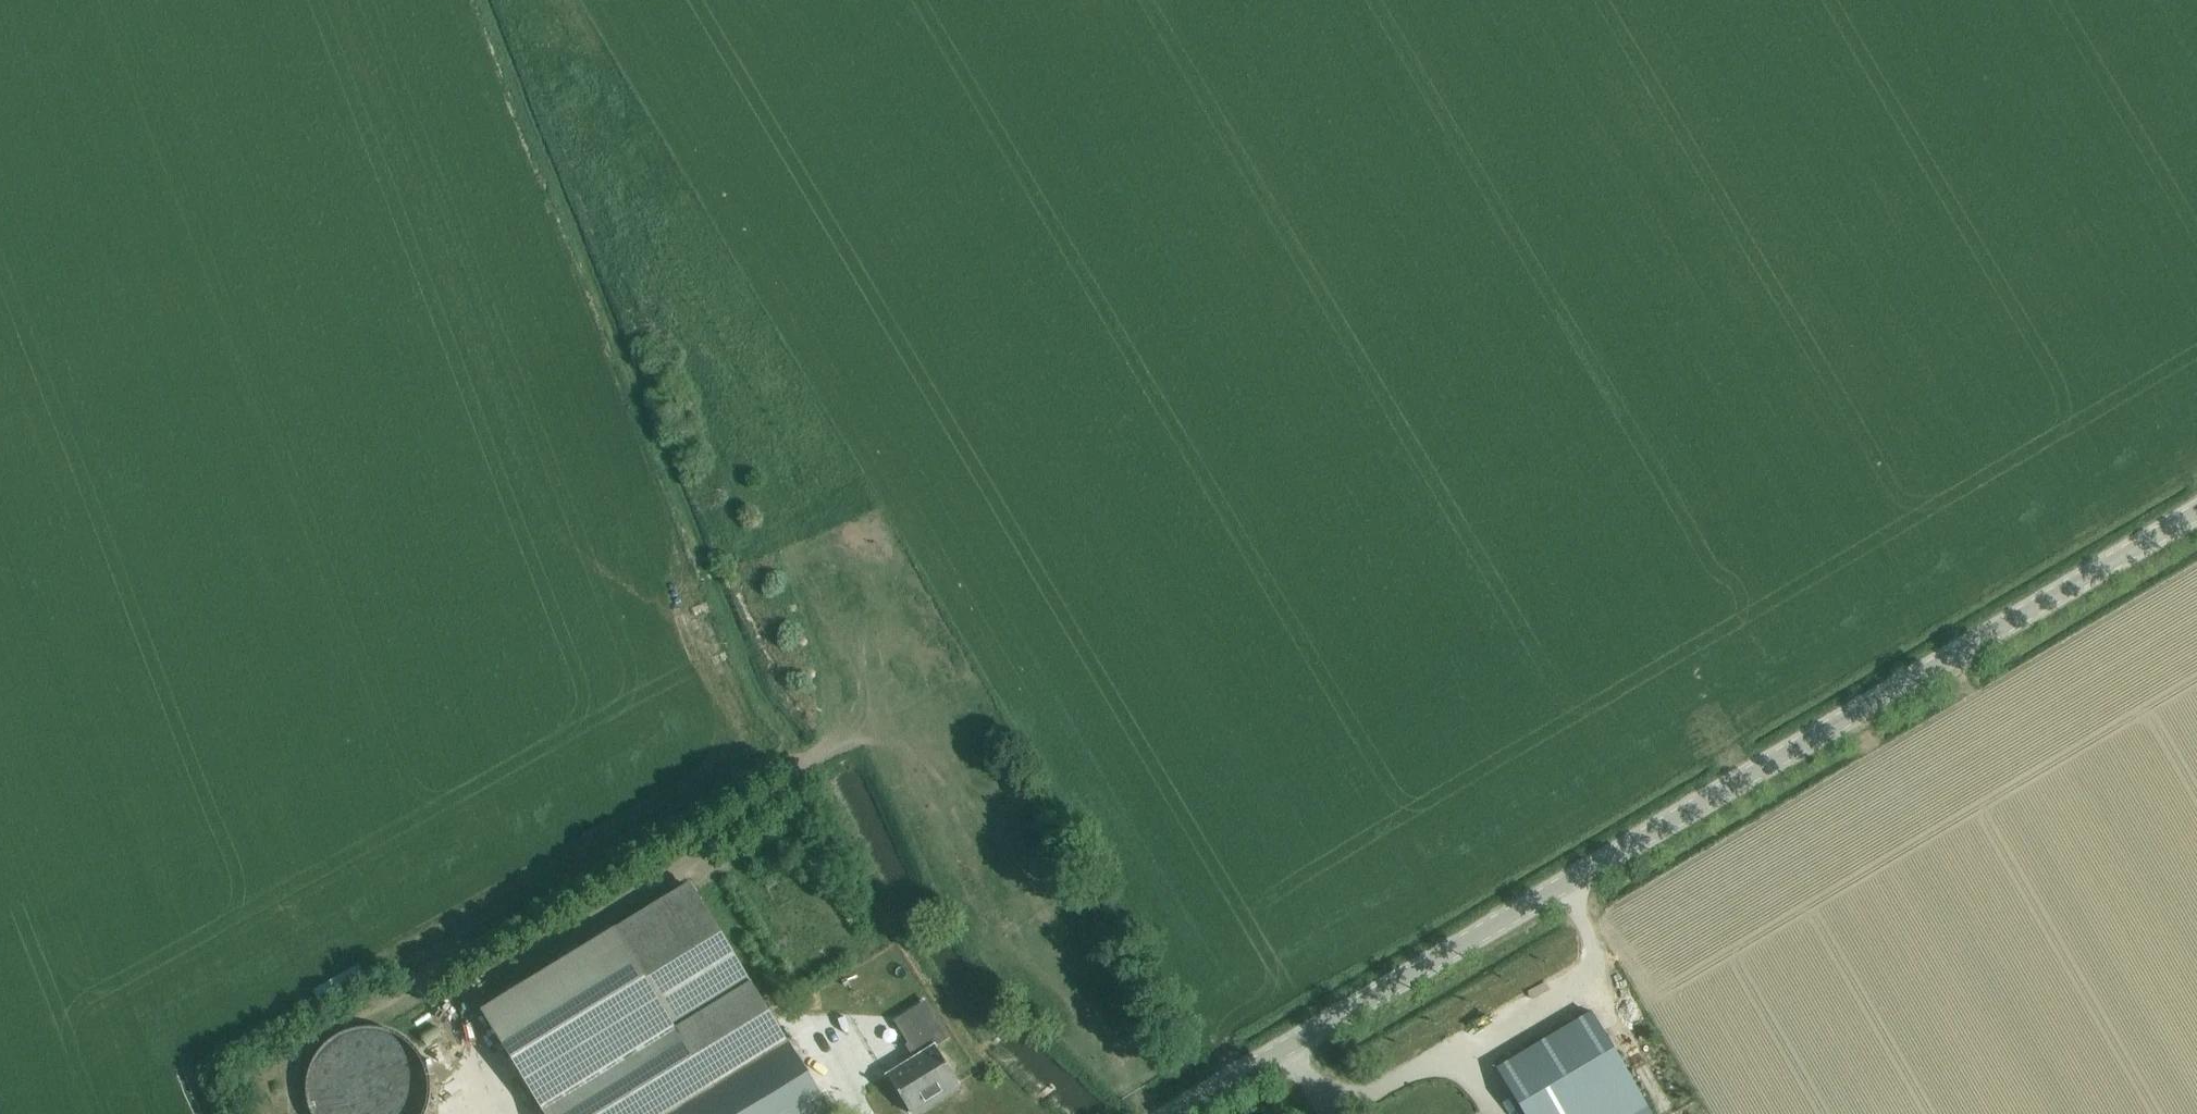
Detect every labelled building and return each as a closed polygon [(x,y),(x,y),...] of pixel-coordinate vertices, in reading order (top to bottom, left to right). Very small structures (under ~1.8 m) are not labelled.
[(665,1113),(823,1113),(829,1110),(788,1043),(787,1043),(691,885),(615,932),(709,1087),(665,1113)] [(486,1013),(527,1080),(548,1113),(665,1113),(709,1087),(615,932),(593,948),(486,1013)] [(887,1076),(911,1113),(959,1084),(936,1047),(949,1039),(927,1002),(896,1021),(919,1057),(887,1076)] [(1524,1113),(1636,1113),(1649,1106),(1593,1012),(1497,1068),(1524,1113)] [(423,1113),(426,1098),(426,1082),(421,1068),(413,1055),(402,1044),(389,1036),(374,1032),(359,1032),(343,1036),(328,1044),(317,1056),(309,1070),(305,1086),(305,1102),(309,1113),(423,1113)]
